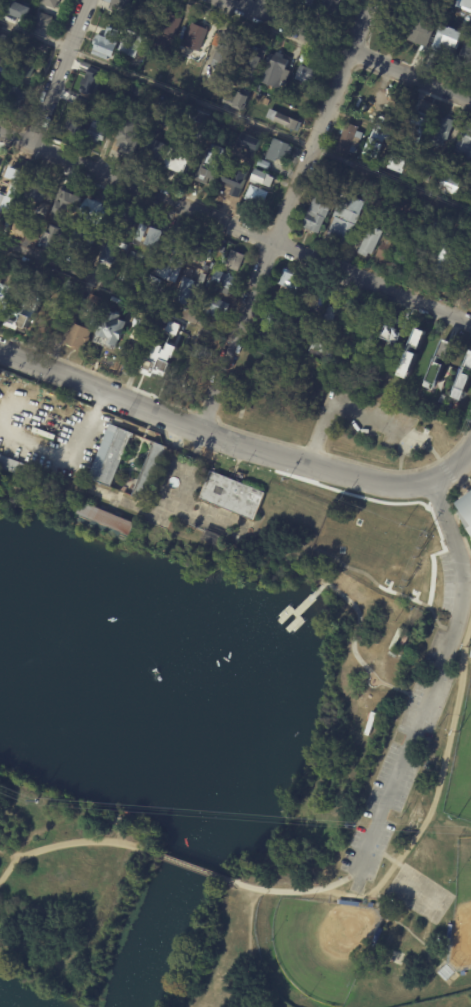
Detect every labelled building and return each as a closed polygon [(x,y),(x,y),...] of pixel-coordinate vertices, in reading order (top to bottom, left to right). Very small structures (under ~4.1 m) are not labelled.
[(39,5),(41,0),(61,0),(59,4),(57,3),(54,11),(39,5)] [(104,2),(105,0),(132,0),(124,18),(108,11),(110,5),(104,2)] [(294,2),(295,0),(314,0),(311,8),(294,2)] [(320,2),(321,0),(342,0),(335,18),(324,13),(322,13),(326,4),(320,2)] [(453,8),(470,15),(470,13),(470,0),(456,0),(453,8)] [(22,23),(3,15),(8,2),(31,11),(29,16),(28,15),(24,24),(22,23)] [(437,17),(426,43),(424,47),(415,43),(416,40),(409,38),(420,10),(437,17)] [(408,22),(405,27),(405,26),(400,38),(394,36),(395,33),(392,31),(389,37),(379,33),(380,30),(376,28),(383,12),(408,22)] [(53,23),(50,31),(48,30),(47,33),(33,27),(39,13),(52,19),(51,22),(53,23)] [(181,20),(182,20),(166,59),(150,53),(165,14),(181,20)] [(452,48),(437,41),(445,24),(446,24),(448,19),(463,25),(461,30),(463,31),(457,44),(454,43),(452,48)] [(202,28),(206,30),(207,29),(215,32),(206,56),(205,56),(204,59),(194,55),(195,51),(182,46),(185,39),(185,40),(191,24),(202,28)] [(118,33),(114,42),(117,43),(111,59),(108,58),(106,61),(91,56),(94,47),(92,46),(95,39),(97,37),(99,37),(103,39),(107,28),(118,33)] [(141,37),(149,40),(145,51),(139,48),(135,59),(118,52),(125,31),(141,37)] [(225,71),(211,66),(218,48),(211,46),(215,34),(222,37),(223,32),(233,36),(232,40),(235,41),(225,71)] [(466,39),(458,57),(470,63),(470,42),(466,39)] [(12,63),(0,95),(0,50),(3,43),(13,47),(8,61),(12,63)] [(255,81),(265,51),(252,47),(242,77),(255,81)] [(37,61),(30,82),(17,77),(26,52),(33,54),(31,59),(37,61)] [(278,55),(283,57),(282,60),(289,63),(278,91),(259,83),(269,56),(275,58),(277,54),(278,55)] [(301,67),(316,73),(309,91),(303,88),(305,85),(295,81),(301,67)] [(211,88),(216,78),(225,82),(221,93),(211,88)] [(139,96),(133,94),(137,85),(144,88),(139,97),(139,96)] [(25,93),(18,111),(3,105),(10,87),(25,93)] [(245,109),(248,95),(237,92),(234,107),(245,109)] [(275,101),(276,98),(279,93),(283,94),(280,103),(275,101)] [(421,105),(424,106),(422,110),(428,113),(419,133),(414,130),(413,132),(402,128),(406,118),(405,118),(411,105),(417,108),(419,104),(421,105)] [(205,114),(211,116),(206,127),(204,126),(199,139),(190,135),(193,128),(186,124),(193,108),(205,114)] [(162,110),(174,114),(168,129),(153,124),(159,109),(162,110)] [(294,120),(303,124),(299,133),(267,119),(271,110),(294,120)] [(381,113),(393,118),(384,141),(386,141),(382,152),(379,151),(375,159),(364,154),(370,140),(369,140),(380,113),(381,113)] [(149,119),(141,140),(139,140),(132,159),(120,155),(121,152),(116,150),(118,143),(116,143),(120,129),(123,130),(126,123),(127,124),(130,114),(134,116),(135,114),(149,119)] [(448,118),(455,121),(447,141),(445,140),(443,146),(430,140),(439,117),(444,119),(445,117),(448,118)] [(107,128),(109,128),(103,144),(99,142),(98,145),(90,142),(92,139),(87,137),(93,122),(95,123),(96,121),(101,124),(100,125),(107,128)] [(346,122),(358,127),(357,131),(363,133),(361,140),(360,139),(354,154),(349,151),(347,156),(335,151),(346,122)] [(228,125),(238,128),(236,133),(227,129),(228,125)] [(466,125),(470,127),(470,164),(460,159),(461,156),(454,153),(464,127),(465,128),(466,125)] [(167,151),(164,150),(159,163),(142,157),(143,155),(141,155),(147,138),(168,146),(167,151)] [(193,155),(194,155),(192,160),(190,159),(184,176),(167,169),(168,166),(166,165),(172,148),(174,149),(178,138),(189,143),(186,152),(193,155)] [(392,144),(395,138),(400,141),(398,146),(392,144)] [(274,140),(290,146),(289,148),(293,149),(287,165),(277,161),(276,164),(265,160),(273,140),(274,140)] [(213,185),(208,183),(206,189),(195,185),(196,182),(191,180),(196,165),(202,167),(210,146),(225,152),(213,185)] [(410,154),(404,170),(389,165),(395,149),(410,154)] [(442,152),(449,155),(446,165),(438,162),(442,152)] [(259,157),(258,160),(271,165),(268,171),(249,163),(252,155),(259,157)] [(419,163),(434,169),(429,181),(414,175),(419,163)] [(267,175),(270,176),(270,177),(275,179),(271,189),(257,183),(256,185),(250,183),(255,170),(267,175)] [(3,180),(2,172),(11,171),(12,179),(3,180)] [(460,179),(454,195),(447,192),(446,193),(443,192),(443,191),(439,189),(445,173),(446,173),(447,172),(449,173),(449,174),(460,179)] [(15,177),(21,174),(24,182),(19,184),(15,177)] [(40,201),(39,204),(23,197),(31,177),(36,179),(37,176),(43,179),(42,182),(48,184),(40,201)] [(373,182),(375,183),(372,191),(365,189),(368,181),(373,182)] [(74,190),(75,191),(73,195),(77,197),(74,204),(76,205),(72,215),(55,209),(62,190),(65,191),(66,187),(74,190)] [(258,190),(268,195),(266,199),(269,200),(266,206),(263,205),(261,210),(251,206),(252,203),(245,200),(250,187),(258,190)] [(0,193),(0,213),(1,213),(8,197),(0,193)] [(346,194),(365,202),(360,215),(356,225),(347,247),(337,243),(339,239),(328,235),(335,218),(333,217),(337,207),(336,206),(342,193),(346,194)] [(319,197),(332,203),(319,234),(311,230),(310,231),(302,227),(308,214),(307,213),(315,195),(319,197)] [(110,206),(87,197),(79,217),(102,226),(110,206)] [(121,206),(117,216),(111,213),(115,203),(121,206)] [(133,206),(132,209),(140,213),(130,236),(120,232),(121,229),(111,225),(115,215),(121,218),(127,204),(133,206)] [(421,239),(431,215),(441,219),(431,243),(421,239)] [(32,219),(42,223),(35,241),(22,236),(29,218),(32,219)] [(144,243),(151,228),(141,224),(135,238),(144,243)] [(66,230),(47,225),(41,245),(60,250),(66,230)] [(375,228),(383,232),(373,255),(369,253),(368,257),(358,253),(371,226),(375,228)] [(146,245),(157,248),(163,231),(152,227),(146,245)] [(96,236),(75,228),(68,246),(89,254),(96,236)] [(395,258),(393,263),(387,261),(385,265),(379,263),(381,258),(377,256),(383,242),(384,242),(386,237),(388,231),(404,238),(395,258)] [(176,249),(187,253),(175,283),(151,274),(156,261),(168,266),(173,254),(161,249),(166,235),(177,240),(174,247),(176,249)] [(104,261),(98,259),(107,237),(120,242),(111,264),(104,261)] [(217,247),(207,272),(201,269),(203,264),(190,259),(198,237),(210,241),(209,244),(217,247)] [(215,256),(220,243),(225,245),(220,258),(215,256)] [(433,271),(430,270),(437,252),(441,254),(444,245),(458,250),(457,254),(458,254),(448,277),(433,271)] [(244,258),(238,272),(224,266),(231,250),(245,256),(244,258)] [(9,296),(0,319),(0,284),(2,285),(7,272),(12,274),(14,270),(15,270),(17,266),(22,267),(19,277),(17,276),(12,288),(9,287),(6,296),(9,296)] [(193,271),(190,278),(183,275),(187,268),(193,271)] [(287,296),(281,293),(284,286),(278,283),(283,271),(284,271),(285,268),(296,273),(290,288),(291,288),(287,296)] [(236,280),(232,290),(220,285),(218,292),(206,287),(208,280),(211,281),(216,270),(237,278),(236,280)] [(196,286),(201,273),(207,275),(203,288),(196,286)] [(150,275),(161,280),(156,293),(144,288),(150,275)] [(190,279),(195,282),(193,286),(202,289),(198,299),(190,296),(185,306),(174,301),(183,277),(190,279)] [(53,282),(60,285),(57,291),(59,292),(56,299),(52,297),(54,291),(48,289),(51,281),(53,282)] [(316,300),(313,309),(298,304),(307,281),(317,285),(316,288),(320,290),(316,300)] [(27,328),(24,327),(22,332),(16,330),(16,331),(3,325),(5,318),(16,323),(18,318),(17,318),(18,315),(16,314),(15,315),(10,313),(19,291),(38,299),(31,319),(34,320),(32,323),(29,322),(27,328)] [(84,308),(83,308),(89,294),(102,299),(96,313),(84,308)] [(230,307),(227,315),(222,313),(219,319),(202,312),(209,296),(231,305),(230,307)] [(367,329),(354,324),(352,323),(360,303),(375,308),(374,310),(383,314),(375,332),(367,329)] [(331,306),(339,310),(335,319),(336,320),(330,332),(327,331),(322,342),(337,348),(332,360),(331,360),(333,356),(313,348),(311,352),(310,351),(330,306),(331,306)] [(280,323),(279,323),(276,322),(275,326),(262,321),(267,308),(283,315),(280,323)] [(114,313),(119,315),(118,319),(125,322),(122,330),(123,330),(119,340),(118,340),(114,348),(106,345),(108,340),(95,335),(98,330),(96,329),(99,321),(100,322),(105,310),(114,313)] [(404,320),(397,337),(382,331),(389,312),(395,314),(394,316),(404,320)] [(296,325),(290,322),(293,313),(300,315),(296,325)] [(89,325),(93,317),(99,319),(95,327),(89,325)] [(182,354),(177,352),(176,353),(151,343),(161,317),(186,326),(185,327),(192,329),(182,354)] [(142,319),(153,323),(144,344),(129,338),(133,329),(138,330),(139,328),(132,325),(135,318),(142,321),(142,319)] [(54,336),(53,340),(47,337),(46,340),(41,338),(42,335),(34,332),(39,319),(58,327),(54,336)] [(76,351),(71,349),(72,346),(66,343),(65,342),(72,323),(82,327),(84,324),(89,326),(87,329),(91,331),(88,337),(89,338),(88,343),(86,343),(83,350),(78,349),(77,351),(76,351)] [(267,337),(266,338),(259,336),(264,325),(270,327),(267,337)] [(427,333),(420,351),(415,348),(413,354),(419,356),(409,381),(400,377),(419,330),(427,333)] [(448,340),(455,343),(448,360),(441,357),(439,363),(446,365),(440,381),(439,380),(438,384),(438,385),(437,390),(427,386),(429,381),(435,365),(433,365),(437,355),(439,356),(446,339),(448,340)] [(196,343),(208,348),(203,361),(190,355),(196,343)] [(349,351),(356,354),(354,360),(347,357),(349,351)] [(149,353),(156,356),(154,361),(153,360),(145,378),(139,375),(147,358),(146,357),(148,352),(149,353)] [(466,374),(470,376),(470,379),(463,401),(454,398),(462,376),(460,376),(464,366),(466,367),(470,353),(470,370),(468,369),(466,374)] [(117,470),(109,488),(87,479),(107,430),(115,434),(118,428),(133,434),(132,438),(130,437),(117,470)] [(164,447),(167,448),(145,502),(131,497),(152,447),(150,446),(152,442),(164,447)] [(31,480),(0,469),(0,456),(35,469),(31,480)] [(230,479),(266,494),(254,521),(200,499),(211,471),(230,479)] [(455,504),(470,493),(470,536),(456,515),(460,512),(455,504)] [(100,510),(136,525),(130,543),(76,521),(79,516),(77,515),(82,503),(100,510)]
